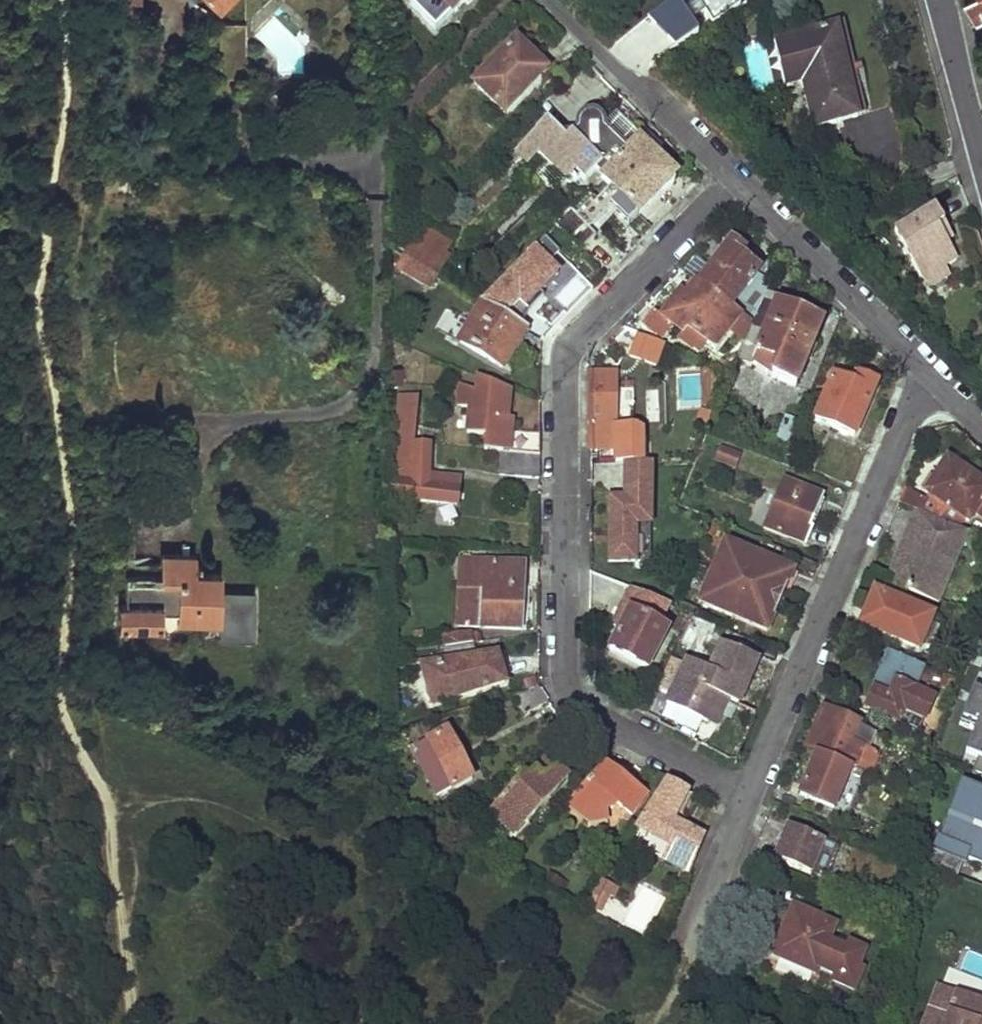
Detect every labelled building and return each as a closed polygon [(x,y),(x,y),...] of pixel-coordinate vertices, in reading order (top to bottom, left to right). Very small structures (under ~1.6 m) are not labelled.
[(114,11),(141,11),(141,0),(114,0),(114,11)] [(220,10),(230,0),(210,0),(220,10)] [(414,0),(439,26),(466,0),(414,0)] [(698,34),(690,22),(704,12),(712,24),(735,8),(730,0),(676,0),(612,43),(634,76),(698,34)] [(739,10),(753,0),(733,0),(739,10)] [(979,19),(981,18),(981,0),(967,0),(979,19)] [(243,73),(244,24),(215,24),(215,73),(243,73)] [(838,29),(794,37),(813,125),(856,116),(838,29)] [(514,37),(471,82),(501,111),(544,64),(538,59),(514,37)] [(664,149),(632,116),(626,122),(618,114),(607,125),(596,114),(576,132),(566,133),(552,118),(541,129),(548,136),(537,146),(555,164),(543,175),(558,190),(570,179),(579,189),(595,173),(611,190),(600,201),(591,192),(558,225),(581,250),(598,234),(591,227),(613,205),(631,224),(678,177),(662,161),(657,155),(664,149)] [(664,149),(657,155),(662,161),(669,154),(664,149)] [(895,231),(922,281),(943,269),(956,262),(946,243),(937,227),(943,224),(935,209),(895,231)] [(943,224),(937,227),(946,243),(952,240),(943,224)] [(424,228),(417,240),(443,256),(451,245),(424,228)] [(417,240),(412,248),(439,264),(443,256),(417,240)] [(740,252),(729,244),(701,286),(752,325),(764,296),(762,295),(764,288),(750,283),(755,272),(745,265),(735,259),(740,252)] [(412,248),(406,258),(437,277),(443,267),(439,264),(412,248)] [(406,258),(399,269),(431,288),(437,277),(406,258)] [(943,269),(922,281),(931,287),(948,278),(943,269)] [(675,309),(670,316),(707,345),(721,325),(732,332),(746,341),(752,325),(701,286),(697,283),(684,301),(682,300),(675,309)] [(746,341),(739,358),(753,362),(771,374),(795,384),(821,323),(799,315),(800,309),(764,296),(752,325),(746,341)] [(483,305),(459,342),(502,368),(513,349),(525,331),(483,305)] [(450,335),(460,318),(446,311),(437,327),(450,335)] [(653,313),(644,326),(672,344),(681,332),(653,313)] [(721,325),(707,345),(717,351),(732,332),(721,325)] [(626,357),(655,367),(663,344),(634,334),(626,357)] [(615,369),(591,370),(590,414),(590,449),(615,448),(616,423),(624,423),(624,390),(615,390),(615,369)] [(855,382),(832,373),(813,418),(854,435),(877,379),(868,375),(859,372),(855,382)] [(509,390),(473,375),(472,393),(457,387),(455,409),(468,412),(466,434),(485,437),(483,452),(503,454),(506,422),(507,412),(509,390)] [(419,398),(400,397),(398,421),(396,498),(456,506),(458,490),(441,487),(441,477),(428,474),(430,444),(415,443),(419,398)] [(513,423),(506,422),(503,454),(510,455),(512,435),(513,423)] [(800,436),(793,433),(788,445),(795,449),(800,436)] [(541,438),(512,435),(510,455),(529,457),(541,456),(541,438)] [(719,444),(713,458),(735,467),(740,453),(719,444)] [(529,457),(498,457),(498,480),(540,479),(541,456),(529,457)] [(918,509),(939,519),(968,476),(948,462),(937,478),(925,495),(906,485),(899,501),(918,509)] [(939,519),(962,531),(973,515),(981,521),(981,479),(978,483),(968,476),(939,519)] [(460,480),(441,477),(441,487),(458,490),(460,480)] [(783,480),(763,526),(807,544),(814,528),(811,527),(815,518),(823,497),(783,480)] [(939,519),(918,509),(906,538),(915,542),(898,582),(937,599),(965,532),(962,531),(939,519)] [(915,542),(906,538),(889,579),(898,582),(915,542)] [(793,569),(725,541),(698,602),(766,631),(780,599),(793,569)] [(195,554),(160,554),(160,564),(195,564),(195,554)] [(473,563),(460,563),(459,628),(477,628),(478,592),(472,592),(473,563)] [(521,565),(473,563),(472,592),(478,592),(477,628),(520,629),(520,604),(521,565)] [(221,623),(221,641),(254,641),(253,591),(220,591),(220,573),(201,573),(201,564),(195,564),(160,564),(161,574),(126,575),(125,604),(118,604),(118,629),(162,628),(162,613),(178,613),(178,624),(221,623)] [(871,602),(862,623),(919,647),(933,615),(876,590),(871,602)] [(665,632),(629,614),(611,652),(636,664),(647,670),(665,632)] [(700,627),(689,621),(680,640),(691,645),(700,627)] [(468,634),(442,637),(443,647),(469,644),(468,634)] [(756,658),(721,642),(708,668),(689,658),(667,703),(706,722),(718,695),(736,703),(741,692),(756,658)] [(469,644),(443,647),(444,654),(470,650),(469,644)] [(872,682),(865,698),(894,712),(893,715),(913,723),(928,691),(909,682),(917,664),(886,650),(872,682)] [(506,656),(497,657),(504,684),(512,682),(506,656)] [(497,657),(420,665),(432,704),(504,684),(497,657)] [(955,680),(944,675),(939,686),(950,691),(955,680)] [(534,679),(523,682),(526,692),(536,688),(534,679)] [(526,692),(512,696),(522,715),(548,702),(539,688),(536,688),(526,692)] [(978,694),(971,691),(958,726),(973,732),(965,754),(976,758),(971,772),(981,776),(981,696),(978,694)] [(718,695),(706,722),(723,730),(736,703),(718,695)] [(821,724),(809,750),(818,754),(816,757),(862,780),(874,757),(854,746),(863,728),(828,710),(821,724)] [(444,729),(414,748),(444,795),(474,776),(444,729)] [(805,783),(799,796),(833,810),(849,777),(861,784),(862,780),(816,757),(805,783)] [(604,765),(566,803),(588,821),(589,834),(607,833),(605,809),(614,807),(613,800),(632,815),(645,795),(632,786),(604,765)] [(568,778),(557,766),(545,778),(538,770),(530,779),(526,775),(489,813),(512,835),(568,778)] [(913,777),(904,795),(919,802),(927,784),(913,777)] [(668,782),(637,828),(670,846),(662,860),(689,874),(695,858),(705,837),(689,829),(674,821),(688,793),(668,782)] [(959,783),(938,839),(935,839),(930,853),(944,858),(962,865),(965,866),(967,861),(981,867),(981,792),(959,783)] [(838,852),(789,828),(783,841),(774,859),(823,884),(838,852)] [(957,879),(962,865),(944,858),(939,872),(957,879)] [(549,871),(543,881),(561,891),(567,880),(549,871)] [(607,890),(596,884),(583,904),(604,915),(610,900),(604,897),(607,890)] [(789,920),(773,960),(816,977),(818,972),(835,979),(833,984),(854,993),(862,973),(858,971),(864,955),(848,948),(845,954),(828,947),(834,931),(791,914),(789,920)] [(934,1023),(955,1023),(963,1002),(944,995),(934,1023)] [(955,1023),(981,1023),(981,1009),(963,1002),(955,1023)]
